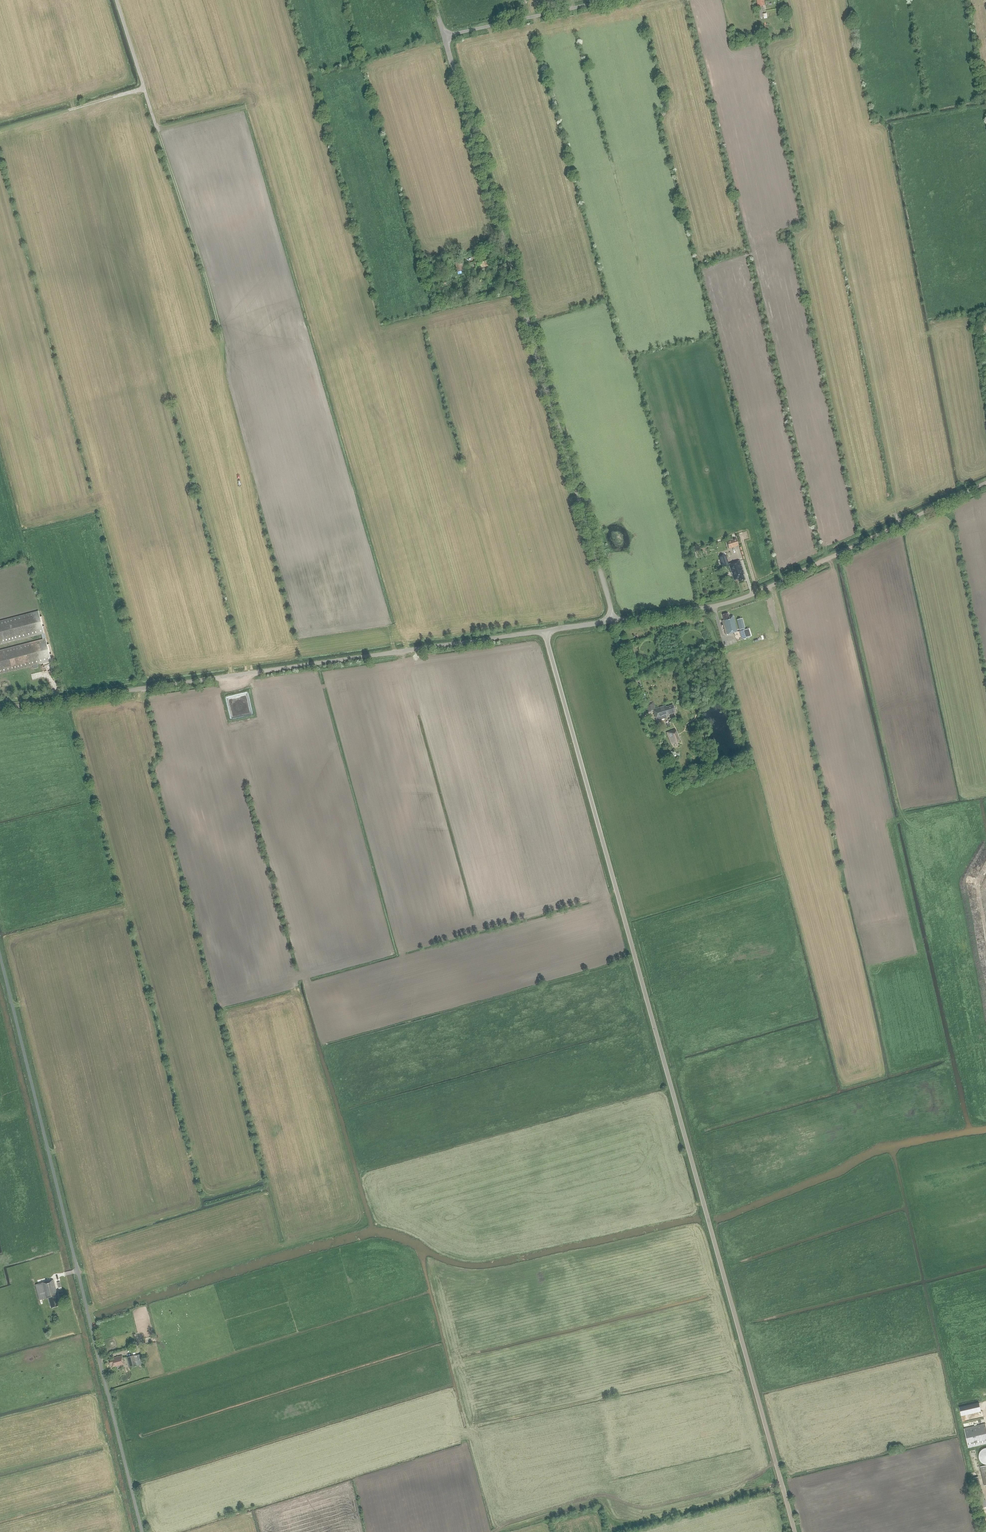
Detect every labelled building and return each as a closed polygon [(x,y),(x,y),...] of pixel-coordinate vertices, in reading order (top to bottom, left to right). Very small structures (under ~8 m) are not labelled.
[(765,6),(764,0),(756,0),(760,18),(762,18),(761,9),(764,8),(764,6),(765,6)] [(480,260),(480,259),(474,260),(476,269),(483,267),(483,268),(490,266),(488,259),(483,260),(482,259),(480,260)] [(458,275),(462,274),(461,271),(463,271),(462,267),(466,266),(465,260),(455,263),(458,275)] [(739,582),(740,582),(745,580),(743,574),(744,574),(740,561),(729,564),(726,555),(719,558),(717,559),(718,563),(720,562),(722,568),(728,566),(734,581),(738,580),(739,582)] [(46,634),(44,628),(46,627),(44,617),(42,618),(40,612),(0,621),(0,645),(46,634)] [(726,635),(738,631),(733,616),(730,617),(729,614),(723,616),(724,620),(722,621),(726,635)] [(53,655),(51,645),(49,646),(47,640),(0,651),(0,674),(52,662),(51,656),(53,655)] [(668,714),(675,712),(673,705),(666,707),(665,705),(656,709),(653,701),(645,704),(649,712),(653,710),(657,721),(659,720),(659,721),(667,718),(667,717),(669,716),(668,714)] [(666,732),(671,744),(672,744),(679,741),(675,729),(666,732)] [(32,1270),(35,1281),(42,1279),(39,1268),(32,1270)] [(53,1281),(42,1284),(35,1286),(40,1301),(48,1299),(51,1309),(60,1306),(57,1296),(53,1281)] [(127,1357),(129,1368),(145,1364),(142,1353),(127,1357)] [(116,1368),(123,1365),(121,1356),(114,1357),(114,1359),(108,1361),(109,1364),(110,1364),(111,1367),(116,1366),(116,1368)] [(960,1407),(962,1415),(976,1412),(974,1403),(960,1407)] [(977,1425),(985,1423),(983,1411),(962,1415),(964,1426),(969,1425),(968,1422),(973,1421),(973,1424),(977,1424),(977,1425)] [(964,1429),(968,1448),(985,1444),(985,1426),(985,1424),(964,1429)]
